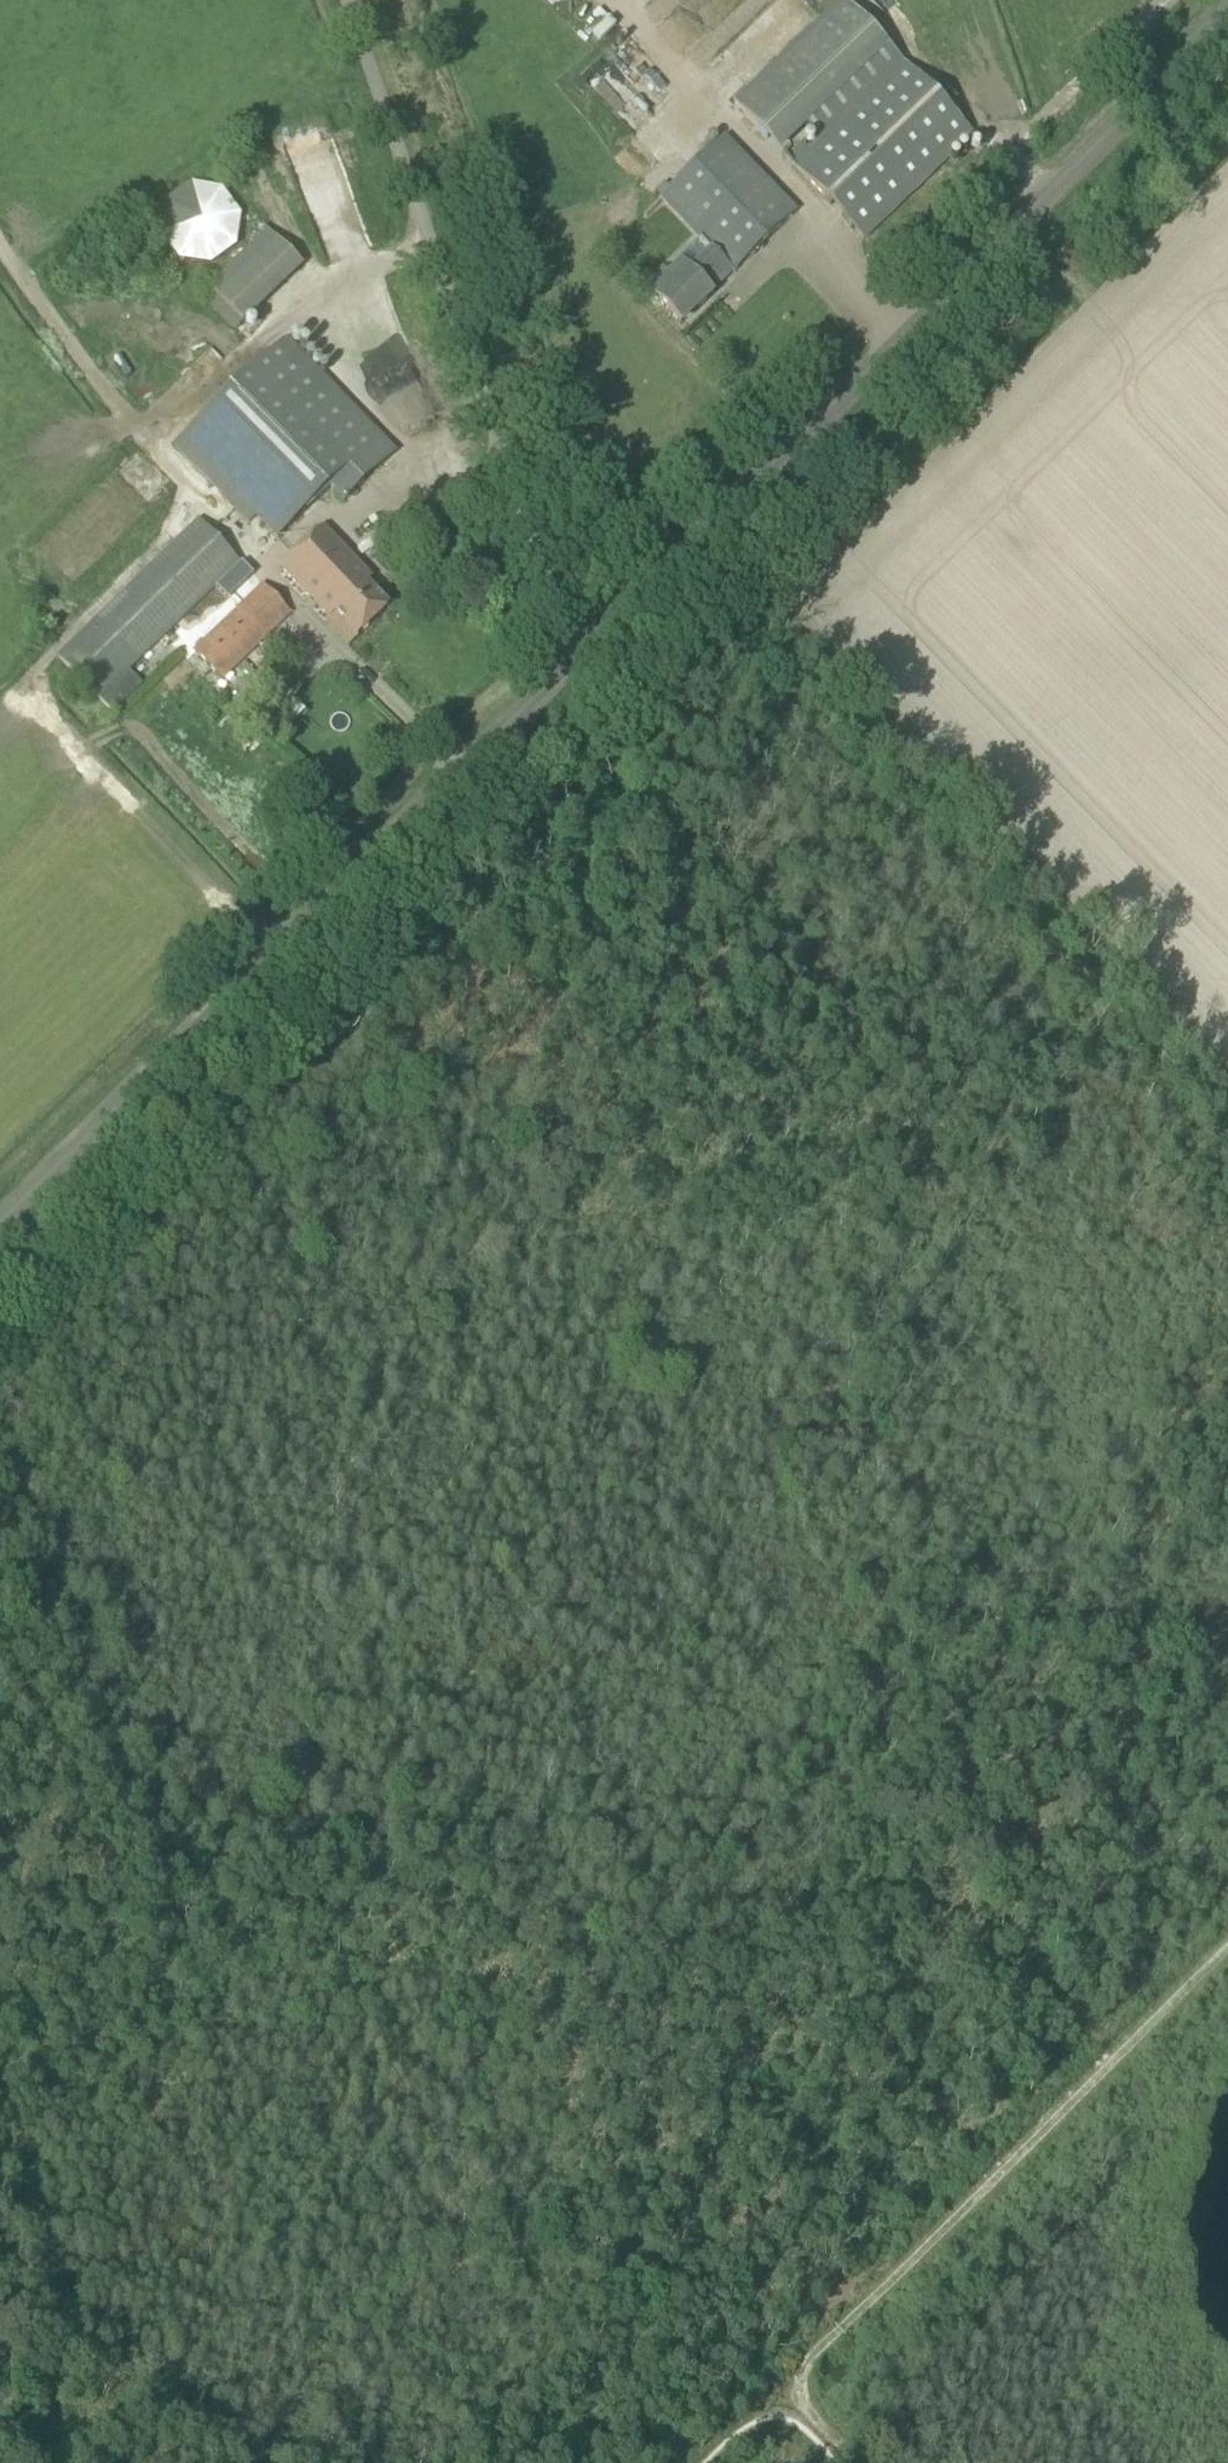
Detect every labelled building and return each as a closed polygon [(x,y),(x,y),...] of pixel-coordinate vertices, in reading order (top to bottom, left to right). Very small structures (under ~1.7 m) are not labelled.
[(843,0),(837,0),(732,103),(779,153),(889,47),(843,0)] [(595,42),(612,26),(602,16),(585,32),(595,42)] [(800,144),(785,159),(863,239),(972,134),(902,61),(808,152),(800,144)] [(724,137),(660,199),(699,240),(725,267),(732,274),(797,212),(724,137)] [(235,248),(240,218),(223,191),(190,186),(164,205),(159,237),(178,264),(209,268),(235,248)] [(237,328),(298,261),(258,224),(197,291),(237,328)] [(662,272),(645,288),(680,325),(711,294),(704,287),(725,267),(699,240),(678,260),(681,263),(667,276),(662,272)] [(256,518),(260,522),(277,539),(330,488),(344,502),(395,452),(285,339),(172,449),(247,526),(256,518)] [(198,519),(57,656),(100,700),(112,713),(141,685),(128,673),(241,563),(198,519)] [(371,579),(322,528),(280,568),(329,620),(335,615),(357,638),(388,607),(366,584),(371,579)] [(194,651),(223,681),(291,615),(262,585),(194,651)]
